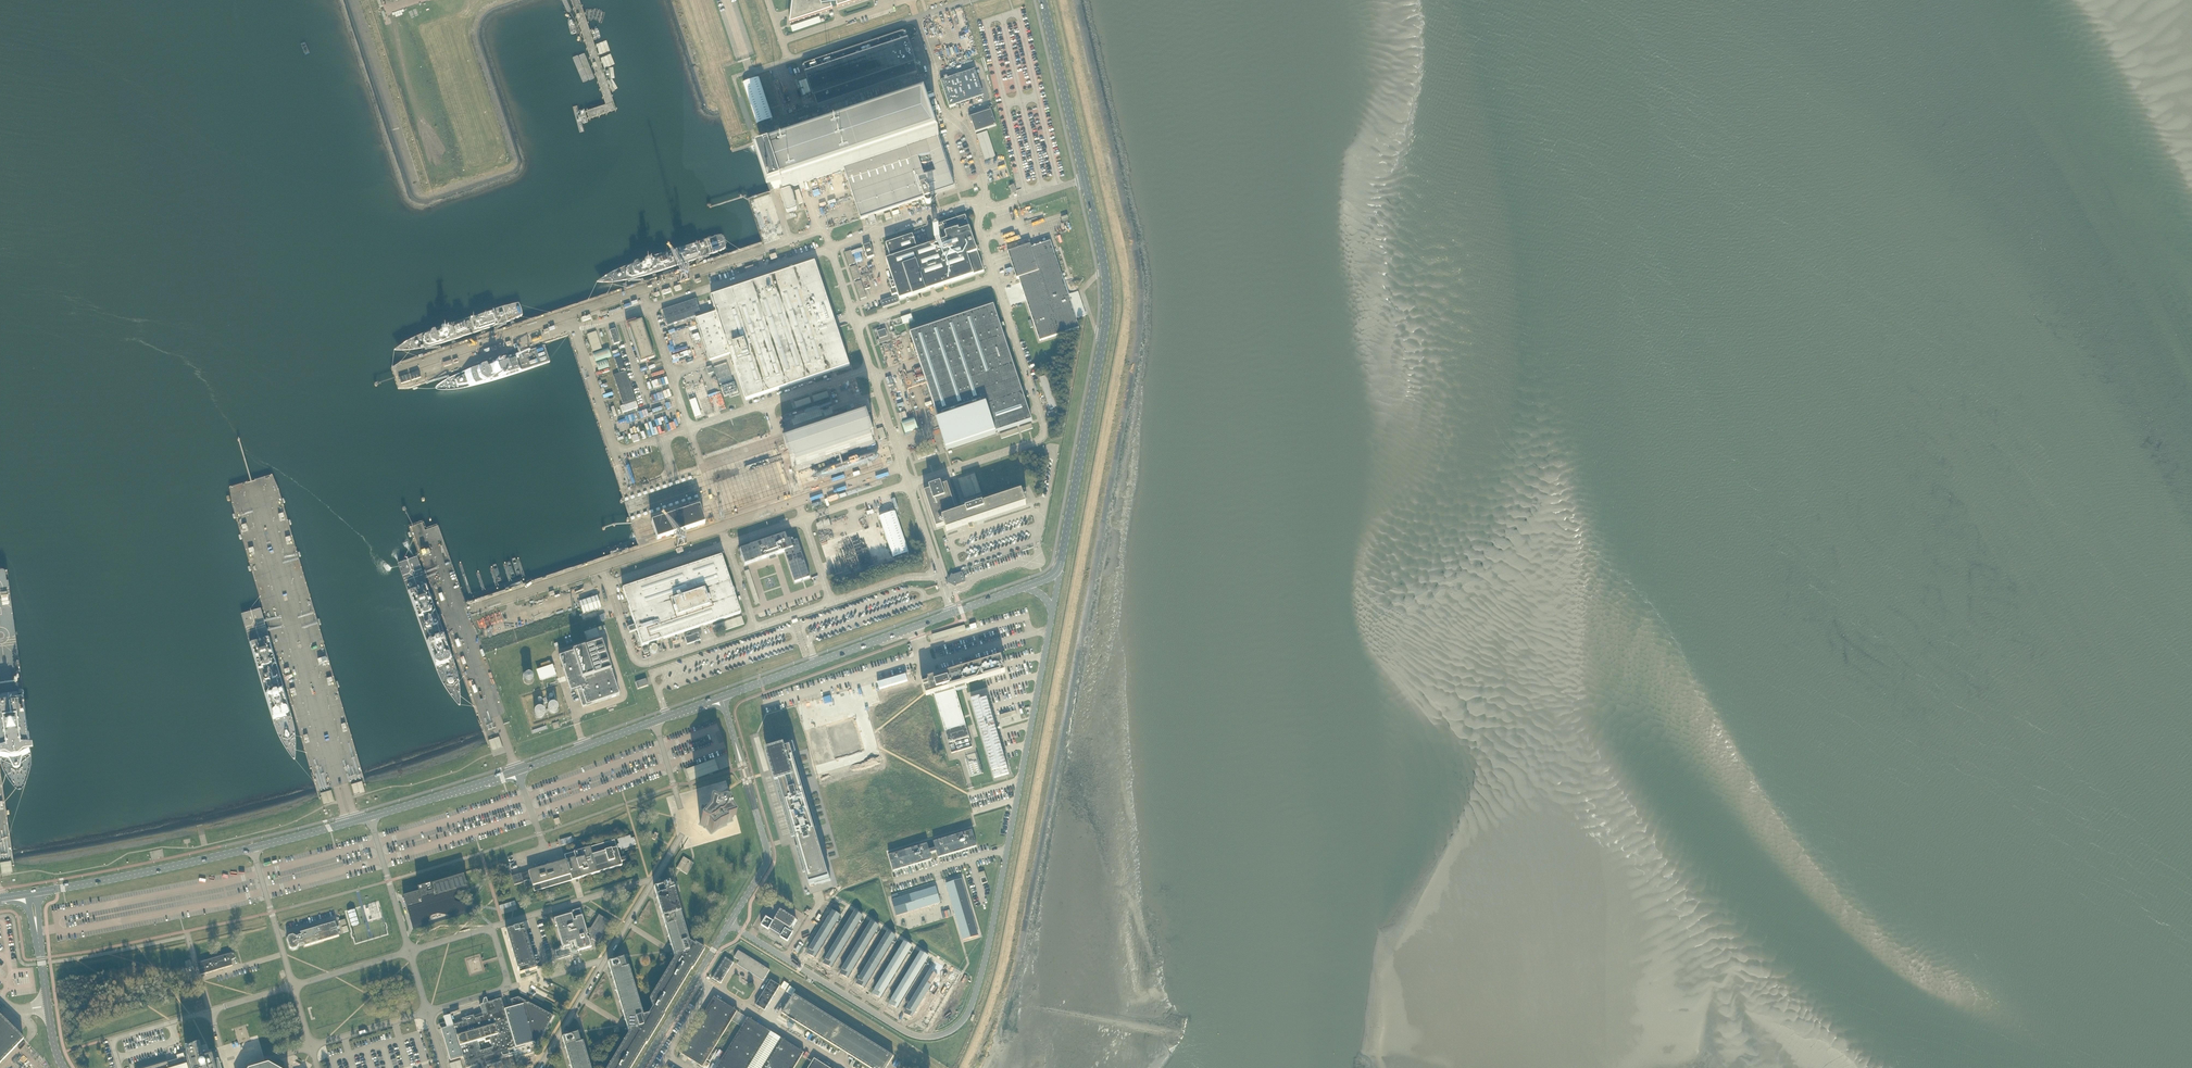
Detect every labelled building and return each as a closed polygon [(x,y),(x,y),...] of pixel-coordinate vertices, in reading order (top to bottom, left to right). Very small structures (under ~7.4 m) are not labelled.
[(833,9),(832,7),(837,6),(838,8),(838,7),(860,0),(797,0),(803,19),(833,9)] [(805,65),(809,79),(818,106),(918,73),(907,41),(906,42),(903,33),(885,39),(884,38),(805,65)] [(956,106),(956,105),(955,101),(983,92),(975,70),(947,79),(941,81),(950,108),(956,106)] [(773,119),(759,78),(744,83),(758,124),(773,119)] [(763,152),(762,153),(763,156),(764,156),(764,157),(764,158),(764,159),(765,159),(773,183),(772,183),(774,189),(783,186),(783,188),(784,190),(786,189),(786,190),(786,191),(787,190),(787,189),(786,189),(796,185),(799,185),(800,186),(801,190),(802,192),(806,190),(804,183),(809,181),(845,169),(939,138),(939,137),(925,96),(891,108),(889,108),(890,109),(887,110),(887,109),(859,118),(856,119),(855,120),(853,121),(838,126),(811,134),(811,135),(809,136),(809,135),(785,143),(783,137),(769,142),(768,142),(770,150),(763,152)] [(992,110),(990,111),(977,115),(977,114),(969,116),(971,123),(973,122),(976,133),(997,126),(992,110)] [(977,135),(984,157),(985,160),(996,156),(988,131),(977,135)] [(939,138),(845,169),(845,170),(846,172),(852,190),(852,192),(852,193),(853,195),(854,196),(854,197),(861,219),(861,220),(869,217),(871,224),(872,224),(876,222),(877,222),(875,215),(877,214),(893,209),(900,207),(924,199),(925,199),(926,201),(926,202),(927,203),(928,204),(929,204),(930,204),(931,203),(932,202),(932,201),(932,200),(932,199),(932,197),(935,196),(934,194),(955,187),(945,158),(946,157),(945,154),(944,151),(943,150),(939,138)] [(827,180),(831,191),(832,194),(842,191),(841,188),(846,186),(842,175),(827,180)] [(805,204),(801,192),(800,192),(799,191),(797,192),(802,206),(805,204)] [(791,195),(789,195),(785,195),(784,196),(784,197),(790,215),(791,215),(791,216),(792,216),(800,213),(800,212),(801,212),(801,211),(795,193),(794,193),(793,192),(791,195)] [(935,288),(948,284),(984,272),(966,216),(938,225),(943,241),(918,250),(913,236),(886,245),(891,260),(886,262),(894,283),(891,284),(893,290),(891,290),(892,296),(898,294),(900,300),(918,294),(922,293),(935,288)] [(1077,319),(1083,317),(1085,316),(1086,316),(1078,292),(1069,295),(1051,241),(1032,248),(1031,244),(1008,252),(1017,279),(1019,278),(1024,293),(1040,341),(1080,328),(1079,325),(1077,319)] [(864,247),(868,259),(875,256),(871,244),(864,247)] [(732,359),(735,367),(746,400),(850,366),(816,262),(712,297),(717,312),(696,319),(710,361),(731,354),(733,358),(732,359)] [(697,300),(663,311),(664,314),(668,327),(695,318),(702,316),(698,303),(697,300)] [(946,441),(945,441),(944,442),(944,443),(947,450),(996,434),(996,433),(1032,421),(1004,337),(1003,333),(994,306),(911,334),(919,358),(920,360),(920,361),(943,431),(946,441)] [(901,318),(903,324),(913,320),(911,314),(901,318)] [(632,323),(628,325),(641,362),(655,358),(642,320),(636,322),(636,320),(632,322),(632,323)] [(610,331),(614,345),(620,343),(616,329),(610,331)] [(887,337),(885,330),(878,333),(880,339),(887,337)] [(602,349),(596,332),(588,335),(593,352),(602,349)] [(594,355),(601,376),(614,372),(607,350),(594,355)] [(733,380),(731,374),(727,363),(715,367),(720,385),(733,380)] [(621,384),(623,384),(623,383),(629,381),(626,371),(611,377),(614,386),(621,384)] [(1043,386),(1050,409),(1057,407),(1047,375),(1040,377),(1043,386)] [(623,384),(621,384),(621,385),(616,386),(622,402),(631,399),(626,383),(623,384)] [(619,397),(609,401),(611,407),(621,403),(619,397)] [(795,402),(797,408),(812,403),(810,397),(795,402)] [(790,415),(794,428),(835,414),(831,401),(790,415)] [(899,414),(902,421),(907,419),(908,418),(906,412),(905,412),(899,414)] [(856,423),(856,422),(799,440),(799,441),(794,443),(794,442),(786,445),(786,446),(787,446),(788,448),(792,447),(797,461),(793,463),(794,465),(793,466),(793,467),(797,466),(799,470),(840,457),(839,456),(845,454),(845,455),(874,445),(872,440),(873,439),(873,440),(875,440),(875,438),(874,439),(867,419),(868,419),(868,418),(861,420),(861,421),(856,423)] [(902,423),(906,433),(918,429),(915,418),(902,423)] [(1032,424),(1020,428),(1022,432),(1033,428),(1032,424)] [(877,430),(881,440),(887,438),(883,428),(877,430)] [(1002,439),(1019,433),(1018,429),(1001,434),(1002,439)] [(934,449),(917,455),(919,460),(936,454),(934,449)] [(975,474),(958,479),(965,498),(982,493),(975,474)] [(1022,492),(980,506),(968,510),(967,510),(966,510),(966,509),(965,510),(965,511),(964,511),(957,513),(956,510),(955,508),(948,484),(942,486),(941,483),(929,487),(930,490),(925,492),(937,528),(945,525),(947,531),(968,524),(969,524),(970,524),(971,524),(971,523),(973,523),(1026,504),(1025,500),(1028,499),(1026,492),(1023,493),(1022,492)] [(704,521),(704,518),(701,510),(701,508),(700,507),(652,523),(653,524),(656,534),(657,538),(658,539),(662,538),(665,537),(666,537),(706,524),(705,522),(705,520),(704,521)] [(896,511),(880,517),(894,558),(909,553),(898,518),(896,511)] [(787,534),(740,550),(745,565),(785,552),(795,583),(810,578),(798,540),(792,542),(791,540),(789,541),(787,534)] [(635,626),(638,635),(642,646),(661,640),(699,627),(741,614),(734,593),(733,589),(722,556),(623,589),(635,626)] [(965,581),(964,578),(963,573),(962,574),(954,577),(952,576),(949,582),(956,585),(956,584),(965,581)] [(601,608),(600,604),(598,596),(580,602),(584,613),(601,608)] [(713,626),(715,631),(743,621),(742,617),(713,626)] [(965,625),(932,635),(934,641),(967,631),(965,625)] [(701,640),(699,633),(685,638),(687,645),(701,640)] [(570,653),(559,657),(560,660),(561,661),(561,662),(563,667),(563,668),(564,670),(567,679),(568,682),(568,685),(569,685),(572,684),(576,682),(577,683),(577,684),(575,685),(580,699),(581,701),(582,706),(583,708),(603,701),(619,695),(618,692),(620,692),(616,680),(614,680),(614,678),(612,674),(611,672),(611,669),(610,668),(612,667),(605,645),(603,646),(602,643),(583,649),(582,649),(581,650),(572,653),(571,653),(570,653)] [(928,679),(926,679),(922,681),(923,683),(926,692),(926,693),(926,694),(926,695),(931,694),(932,694),(933,694),(934,693),(945,731),(966,725),(964,718),(964,716),(956,691),(963,689),(967,688),(968,688),(966,684),(985,678),(1006,672),(1001,657),(935,677),(935,678),(929,680),(928,679)] [(555,675),(552,667),(548,668),(538,671),(541,680),(542,680),(555,675)] [(531,684),(532,683),(533,682),(533,681),(534,680),(534,679),(533,678),(533,677),(532,677),(532,676),(531,675),(530,675),(529,675),(528,675),(527,676),(526,676),(525,677),(525,678),(525,679),(525,680),(525,681),(525,682),(526,683),(527,683),(528,684),(529,684),(530,684),(531,684)] [(648,686),(646,679),(636,683),(638,689),(648,686)] [(972,700),(995,778),(1009,774),(987,699),(981,700),(980,697),(972,700)] [(556,713),(557,712),(557,711),(558,710),(558,709),(558,708),(558,707),(557,706),(557,705),(556,704),(555,704),(554,703),(553,703),(552,704),(551,704),(550,705),(549,706),(548,707),(548,708),(548,709),(548,710),(549,711),(549,712),(550,713),(551,713),(552,713),(554,713),(555,713),(556,713)] [(542,717),(543,716),(544,716),(544,715),(545,714),(545,712),(545,711),(544,710),(543,709),(542,708),(540,708),(539,708),(538,708),(537,709),(536,709),(536,710),(535,711),(535,712),(535,713),(535,714),(536,715),(536,716),(537,717),(538,718),(539,718),(540,718),(541,718),(542,717)] [(1000,715),(1001,720),(1017,715),(1016,711),(1000,715)] [(859,719),(812,732),(821,763),(868,749),(859,719)] [(966,725),(945,731),(949,743),(970,737),(967,726),(966,725)] [(489,741),(492,751),(503,747),(499,737),(489,741)] [(791,746),(768,753),(776,782),(779,782),(782,790),(783,790),(784,794),(783,795),(785,800),(786,800),(786,802),(785,802),(810,886),(824,882),(824,883),(831,881),(817,832),(816,833),(815,830),(817,829),(805,787),(802,788),(801,785),(804,784),(801,775),(799,766),(798,763),(797,761),(797,759),(796,758),(794,759),(793,755),(794,754),(791,746)] [(686,769),(690,781),(697,778),(712,773),(719,770),(715,759),(686,769)] [(365,792),(362,782),(352,785),(354,795),(365,792)] [(332,791),(321,794),(324,804),(335,801),(332,791)] [(710,810),(709,812),(708,816),(703,822),(702,822),(700,823),(700,824),(701,825),(707,828),(711,834),(718,829),(726,825),(725,823),(733,821),(728,813),(726,805),(717,807),(713,805),(712,805),(712,804),(711,804),(711,805),(710,810)] [(972,831),(934,842),(936,848),(936,850),(937,852),(939,858),(948,855),(977,847),(972,831)] [(529,872),(531,879),(531,880),(531,881),(533,888),(534,892),(572,881),(573,881),(572,880),(578,878),(579,879),(594,874),(600,872),(622,866),(621,864),(621,862),(623,862),(627,861),(626,857),(620,859),(620,858),(617,848),(618,848),(620,847),(621,852),(634,848),(633,845),(636,844),(634,838),(631,839),(630,836),(618,839),(619,844),(617,845),(616,845),(615,840),(565,855),(566,861),(565,861),(564,861),(529,872)] [(560,840),(562,846),(573,842),(572,837),(560,840)] [(927,844),(888,856),(893,872),(932,860),(930,854),(937,852),(936,850),(936,848),(929,850),(927,844)] [(679,870),(687,874),(694,863),(691,862),(684,857),(677,868),(679,870)] [(521,874),(524,882),(531,880),(531,879),(529,872),(525,873),(521,874)] [(524,883),(524,882),(521,874),(517,875),(512,877),(515,885),(524,883)] [(465,878),(404,896),(413,929),(427,925),(430,914),(440,911),(456,916),(473,911),(474,911),(467,906),(450,904),(452,896),(467,888),(467,889),(468,889),(465,878)] [(956,915),(963,940),(979,936),(962,879),(946,884),(956,915)] [(674,956),(675,958),(692,953),(689,941),(686,931),(682,916),(681,915),(681,913),(680,910),(678,902),(677,902),(674,893),(675,893),(675,892),(674,892),(672,893),(669,883),(654,888),(655,893),(656,893),(657,893),(658,897),(657,897),(657,898),(660,907),(660,908),(660,907),(663,917),(666,926),(665,927),(666,927),(669,936),(668,936),(668,937),(669,936),(671,943),(672,946),(671,946),(672,946),(673,946),(674,948),(674,950),(673,951),(674,956)] [(892,900),(897,916),(941,903),(936,887),(892,900)] [(499,906),(501,910),(517,906),(515,901),(499,906)] [(571,914),(553,919),(555,927),(556,926),(557,927),(557,928),(557,930),(563,948),(556,950),(555,950),(554,950),(556,960),(571,956),(579,953),(578,951),(592,947),(590,940),(592,939),(598,943),(611,922),(599,915),(591,928),(588,929),(587,930),(580,909),(571,912),(571,914)] [(348,912),(352,927),(360,924),(355,910),(348,912)] [(774,921),(774,922),(773,921),(767,917),(762,925),(764,927),(769,930),(770,928),(782,935),(781,937),(785,940),(788,941),(793,933),(789,931),(791,928),(796,919),(781,910),(775,919),(774,921)] [(336,923),(318,928),(301,933),(302,935),(300,936),(300,937),(298,938),(298,936),(296,937),(293,935),(289,937),(287,940),(290,948),(293,950),(297,949),(299,946),(304,944),(305,947),(324,941),(340,936),(339,935),(336,923)] [(537,968),(529,940),(528,940),(525,931),(526,931),(526,930),(525,930),(524,925),(518,927),(516,928),(514,928),(506,931),(507,931),(510,940),(509,940),(509,941),(510,941),(513,950),(512,950),(513,950),(515,960),(518,969),(518,970),(519,970),(519,972),(520,974),(525,973),(527,972),(530,971),(536,969),(537,969),(537,968)] [(646,1044),(647,1044),(665,1015),(664,1014),(692,969),(693,969),(705,950),(695,944),(695,945),(693,944),(689,941),(692,953),(675,958),(650,999),(653,1008),(649,1014),(643,1016),(647,1028),(629,1033),(608,1067),(631,1067),(646,1044)] [(740,961),(738,965),(764,981),(768,975),(770,970),(739,951),(735,958),(739,960),(740,961)] [(201,975),(214,971),(233,966),(231,960),(233,959),(235,959),(236,958),(235,954),(234,953),(206,961),(200,963),(197,964),(201,975)] [(734,962),(726,957),(713,978),(721,983),(728,972),(734,962)] [(628,1031),(629,1033),(647,1028),(643,1016),(640,1007),(640,1006),(636,991),(635,989),(632,977),(631,977),(629,968),(629,967),(628,968),(628,967),(627,968),(626,968),(624,958),(623,958),(608,963),(610,968),(611,968),(612,970),(613,972),(612,972),(611,973),(612,973),(614,982),(614,983),(614,982),(617,992),(620,1002),(623,1011),(622,1011),(623,1012),(625,1020),(626,1021),(625,1021),(626,1021),(627,1021),(628,1023),(628,1025),(627,1026),(628,1031)] [(756,1005),(761,1008),(765,1011),(781,986),(771,980),(756,1005)] [(796,990),(790,986),(787,992),(792,995),(796,990)] [(794,994),(783,1013),(840,1049),(844,1051),(848,1054),(854,1058),(871,1067),(887,1067),(890,1064),(894,1056),(846,1026),(845,1026),(844,1025),(794,994)] [(469,1017),(462,1019),(462,1021),(458,1023),(454,1025),(446,1027),(441,1029),(450,1059),(451,1061),(463,1057),(467,1067),(469,1067),(477,1066),(501,1059),(513,1055),(514,1055),(515,1059),(518,1058),(533,1053),(539,1043),(539,1041),(540,1041),(554,1016),(529,1003),(527,1003),(527,1002),(519,997),(511,1000),(512,1005),(513,1007),(511,1008),(508,1009),(506,1009),(506,1010),(505,1010),(502,998),(497,1000),(496,1000),(488,1002),(483,1004),(480,1005),(483,1016),(482,1017),(475,1019),(474,1015),(469,1017)] [(686,1057),(692,1060),(726,1004),(715,997),(680,1053),(686,1057)] [(726,1004),(692,1060),(697,1063),(703,1067),(715,1048),(732,1021),(738,1012),(738,1011),(726,1004)] [(738,1012),(732,1021),(742,1028),(748,1018),(738,1012)] [(443,1017),(446,1027),(454,1025),(451,1014),(443,1017)] [(23,1039),(0,1016),(0,1063),(23,1039)] [(760,1025),(748,1018),(742,1028),(721,1062),(718,1067),(717,1067),(733,1067),(760,1025)] [(733,1067),(749,1067),(771,1032),(760,1025),(733,1067)] [(782,1038),(771,1032),(749,1067),(763,1067),(782,1038)] [(590,1066),(590,1065),(586,1052),(585,1052),(583,1043),(583,1042),(582,1043),(582,1042),(581,1043),(578,1033),(577,1033),(562,1038),(564,1043),(565,1043),(566,1043),(566,1045),(567,1047),(566,1047),(565,1048),(566,1048),(569,1057),(568,1057),(568,1058),(569,1057),(571,1067),(572,1067),(591,1067),(590,1066)] [(793,1045),(782,1038),(763,1067),(779,1067),(793,1045)] [(779,1067),(795,1067),(802,1056),(804,1052),(793,1045),(779,1067)] [(178,1059),(179,1063),(186,1061),(185,1058),(184,1054),(177,1056),(178,1059)] [(216,1064),(215,1062),(214,1060),(212,1061),(206,1062),(204,1063),(203,1060),(199,1061),(199,1059),(194,1060),(193,1056),(193,1055),(190,1056),(188,1056),(188,1057),(186,1057),(185,1058),(186,1061),(179,1063),(178,1059),(172,1061),(171,1062),(149,1067),(217,1067),(216,1064)] [(477,1066),(478,1067),(488,1067),(487,1067),(502,1063),(501,1059),(477,1066)] [(826,1066),(815,1059),(812,1063),(809,1067),(825,1067),(826,1066)]
